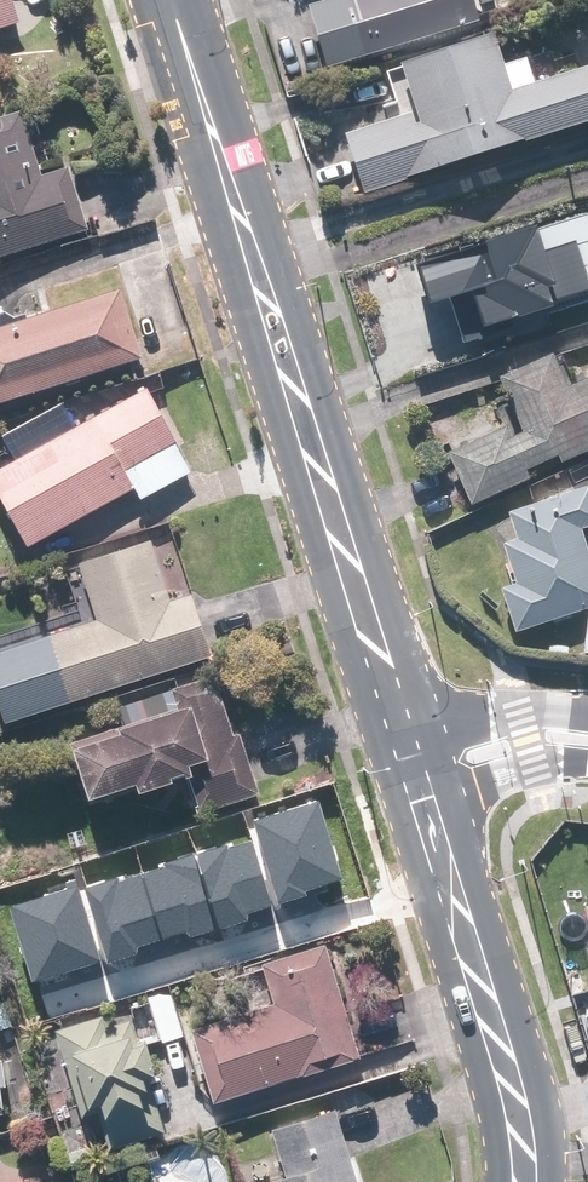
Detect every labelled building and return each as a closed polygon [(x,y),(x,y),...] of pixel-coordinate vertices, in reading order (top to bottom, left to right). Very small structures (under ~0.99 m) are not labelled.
[(17,23),(9,0),(0,0),(0,28),(17,23)] [(476,19),(472,4),(484,0),(320,0),(307,4),(325,66),(476,19)] [(508,90),(491,36),(399,65),(414,113),(345,134),(362,189),(587,119),(583,109),(587,107),(587,65),(508,90)] [(86,231),(65,168),(39,176),(19,115),(0,121),(0,259),(86,231)] [(466,331),(587,293),(587,224),(584,211),(540,224),(537,217),(412,256),(426,298),(453,290),(466,331)] [(0,327),(0,401),(139,358),(117,290),(0,327)] [(587,441),(587,376),(565,386),(550,354),(497,378),(518,422),(447,454),(466,496),(587,441)] [(0,468),(0,499),(26,546),(132,488),(138,498),(189,470),(144,388),(0,468)] [(514,630),(587,606),(587,563),(576,527),(587,524),(587,491),(586,487),(507,513),(517,540),(502,545),(514,583),(500,588),(514,630)] [(44,638),(64,702),(209,656),(190,594),(169,601),(150,540),(78,563),(96,621),(44,638)] [(175,709),(66,743),(86,803),(181,773),(194,814),(255,795),(235,732),(230,734),(211,676),(169,689),(175,709)] [(320,801),(252,821),(278,905),(307,896),(306,891),(344,880),(320,801)] [(197,853),(220,929),(249,921),(246,914),(272,906),(252,840),(227,848),(226,845),(197,853)] [(166,862),(167,866),(116,881),(115,878),(87,886),(110,962),(138,954),(136,947),(187,932),(189,938),(218,930),(195,854),(166,862)] [(31,983),(99,963),(78,887),(9,906),(31,983)] [(188,1029),(209,1100),(357,1057),(324,945),(261,963),(273,1004),(188,1029)] [(100,1017),(54,1030),(79,1115),(95,1111),(107,1148),(164,1132),(131,1019),(103,1028),(100,1017)] [(333,1109),(267,1129),(282,1177),(264,1181),(355,1181),(333,1109)]
